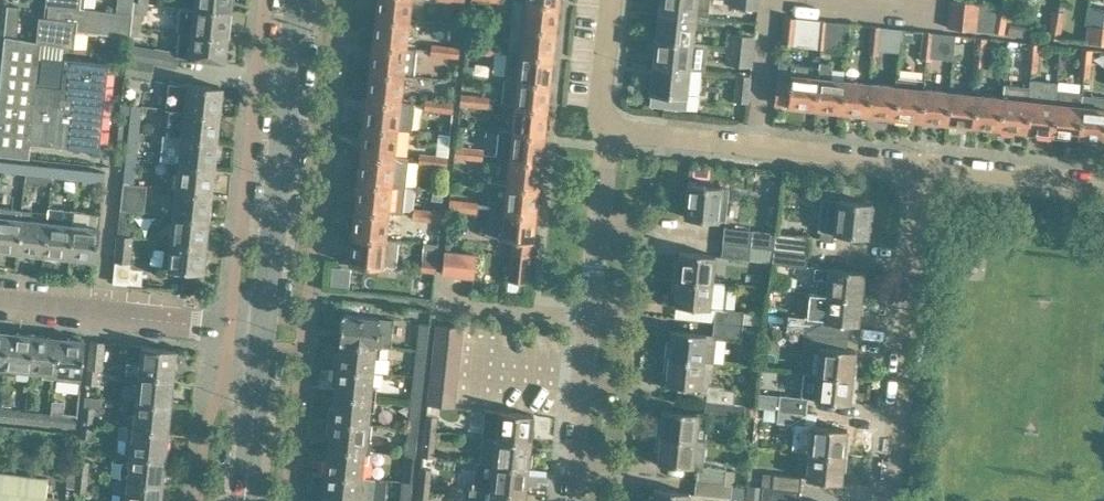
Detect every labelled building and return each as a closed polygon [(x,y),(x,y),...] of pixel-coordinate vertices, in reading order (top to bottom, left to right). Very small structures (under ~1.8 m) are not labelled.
[(231,0),(195,0),(195,8),(230,12),(231,0)] [(411,0),(377,0),(376,16),(409,19),(411,0)] [(557,2),(535,0),(513,0),(511,24),(554,29),(557,2)] [(709,0),(658,0),(657,12),(696,16),(708,17),(709,0)] [(759,0),(733,0),(732,6),(758,8),(759,0)] [(977,16),(979,3),(951,0),(949,14),(977,16)] [(147,13),(149,3),(138,2),(135,27),(141,28),(143,13),(147,13)] [(131,12),(83,7),(45,3),(45,5),(48,5),(47,17),(38,16),(36,41),(41,42),(73,47),(75,31),(128,36),(131,12)] [(1004,32),(1006,19),(995,17),(998,5),(979,3),(977,16),(976,29),(1004,32)] [(20,6),(7,5),(4,35),(17,38),(20,6)] [(1006,19),(1008,6),(998,5),(995,17),(1006,19)] [(227,37),(230,12),(195,8),(179,6),(177,31),(227,37)] [(1061,25),(1063,9),(1052,8),(1051,23),(1061,25)] [(693,42),(696,16),(657,12),(654,38),(693,42)] [(976,29),(977,16),(949,14),(948,28),(976,31),(976,29)] [(820,47),(823,19),(784,15),(781,42),(820,47)] [(406,46),(409,19),(376,16),(373,43),(406,47),(406,46)] [(823,19),(820,47),(835,48),(836,39),(848,40),(850,23),(850,22),(823,19)] [(1060,38),(1061,25),(1051,23),(1049,37),(1060,38)] [(1089,23),(1087,41),(1103,43),(1103,25),(1089,23)] [(551,55),(554,29),(511,24),(508,50),(551,55)] [(880,40),(881,27),(881,26),(871,24),(871,26),(870,39),(880,40)] [(914,40),(915,30),(915,29),(903,28),(901,39),(914,40)] [(954,53),(955,35),(955,34),(923,30),(922,44),(933,45),(932,56),(953,58),(954,53)] [(224,62),(227,37),(177,31),(175,50),(179,50),(178,57),(224,62)] [(753,49),(755,35),(729,32),(728,46),(753,49)] [(108,61),(40,54),(41,42),(36,41),(17,38),(4,35),(4,38),(0,75),(0,153),(28,156),(30,142),(100,150),(109,62),(108,61)] [(985,51),(987,38),(987,37),(976,36),(975,50),(985,51)] [(654,38),(651,64),(690,68),(703,70),(706,44),(693,42),(654,38)] [(878,53),(880,40),(870,39),(868,52),(878,53)] [(480,52),(481,41),(467,40),(466,50),(480,52)] [(494,53),(495,43),(481,41),(480,52),(494,53)] [(1038,57),(1039,44),(1039,43),(1029,42),(1027,56),(1038,57)] [(130,43),(127,57),(154,63),(154,62),(176,66),(178,57),(179,50),(175,50),(156,46),(155,47),(133,43),(130,43)] [(417,47),(406,46),(406,47),(373,43),(370,71),(403,74),(414,75),(417,47)] [(444,55),(445,44),(432,43),(430,53),(444,55)] [(458,56),(460,46),(445,44),(444,55),(458,56)] [(933,45),(922,44),(920,59),(932,60),(932,56),(933,45)] [(752,65),(753,49),(728,46),(726,63),(752,65)] [(1090,63),(1091,49),(1091,48),(1081,47),(1080,62),(1090,63)] [(549,81),(551,55),(508,50),(505,77),(549,81)] [(984,65),(985,51),(975,50),(974,64),(984,65)] [(1036,70),(1038,57),(1027,56),(1026,70),(1036,70)] [(151,77),(154,63),(127,57),(125,72),(151,77)] [(840,111),(843,79),(830,77),(832,62),(819,61),(818,67),(813,108),(840,111)] [(1089,76),(1090,63),(1080,62),(1079,75),(1089,76)] [(651,64),(649,91),(651,91),(649,105),(686,109),(688,95),(690,68),(651,64)] [(813,108),(818,67),(792,64),(791,77),(776,76),(773,103),(786,105),(813,108)] [(400,102),(403,74),(370,71),(367,98),(400,102)] [(748,102),(751,75),(737,73),(735,100),(748,102)] [(922,87),(924,87),(925,77),(898,74),(897,84),(896,84),(892,122),(908,124),(908,119),(919,120),(922,87)] [(546,108),(549,81),(505,77),(502,102),(515,104),(546,108)] [(866,114),(870,81),(843,79),(840,111),(866,114)] [(1029,85),(1025,131),(1051,134),(1056,88),(1056,82),(1030,80),(1029,85)] [(892,122),(896,84),(870,81),(866,114),(878,115),(878,120),(892,122)] [(1024,131),(1029,85),(1003,82),(1002,95),(998,128),(1024,131)] [(219,115),(221,89),(168,83),(165,107),(168,108),(168,110),(219,115)] [(945,123),(949,90),(924,87),(922,87),(919,120),(945,123)] [(1077,137),(1082,90),(1056,88),(1051,134),(1077,137)] [(972,125),(975,93),(949,90),(945,123),(972,125)] [(1082,93),(1083,91),(1082,90),(1077,137),(1103,140),(1103,95),(1082,93)] [(474,104),(475,94),(461,93),(460,103),(474,104)] [(998,128),(1002,95),(975,93),(972,125),(998,128)] [(488,106),(490,96),(475,94),(474,104),(488,106)] [(397,129),(400,102),(367,98),(364,125),(397,129)] [(438,110),(439,100),(425,98),(425,108),(438,110)] [(453,111),(454,101),(439,100),(438,110),(453,111)] [(132,104),(130,120),(141,121),(142,105),(132,104)] [(543,134),(546,108),(515,104),(513,130),(513,131),(543,134)] [(216,141),(219,115),(168,110),(166,134),(182,136),(182,138),(216,141)] [(394,156),(397,129),(364,125),(361,153),(394,156)] [(540,160),(543,134),(513,131),(513,130),(499,128),(496,155),(510,157),(540,160)] [(137,159),(139,133),(129,132),(126,158),(137,159)] [(163,134),(161,160),(179,162),(179,163),(213,167),(216,141),(182,138),(182,136),(166,134),(163,134)] [(469,157),(470,147),(456,145),(455,156),(469,157)] [(483,159),(484,148),(470,147),(469,157),(483,159)] [(432,164),(434,153),(420,152),(419,163),(432,164)] [(406,185),(409,158),(394,156),(361,153),(358,180),(406,185)] [(447,166),(448,155),(434,153),(432,164),(447,166)] [(537,186),(540,160),(510,157),(507,183),(537,186)] [(134,183),(137,159),(126,158),(123,184),(134,185),(134,183)] [(15,161),(14,171),(27,173),(28,163),(15,161)] [(52,175),(53,165),(28,163),(27,173),(26,181),(51,184),(52,175)] [(211,193),(213,167),(179,163),(176,189),(211,193)] [(78,178),(79,168),(53,165),(52,175),(78,178)] [(105,171),(79,168),(78,178),(81,178),(80,183),(103,185),(105,171)] [(403,213),(406,185),(358,180),(355,208),(388,211),(403,213)] [(535,213),(537,186),(507,183),(488,181),(487,194),(491,197),(490,208),(535,213)] [(145,210),(147,186),(148,184),(134,183),(134,185),(123,184),(121,210),(131,211),(131,209),(145,210)] [(734,220),(737,188),(728,188),(728,187),(686,183),(683,215),(734,220)] [(208,219),(211,193),(176,189),(174,215),(208,219)] [(418,190),(417,207),(444,208),(445,192),(418,190)] [(463,211),(464,200),(450,199),(449,209),(463,211)] [(867,236),(871,204),(838,200),(837,201),(824,199),(821,230),(834,231),(834,232),(867,236)] [(477,212),(478,202),(464,200),(463,211),(477,212)] [(23,208),(0,206),(0,249),(19,251),(23,208)] [(70,256),(75,209),(49,206),(48,211),(49,211),(44,254),(70,256)] [(49,211),(48,211),(23,208),(19,251),(44,254),(49,211)] [(385,238),(388,211),(355,208),(352,235),(385,239),(385,238)] [(427,218),(427,209),(414,208),(413,217),(427,218)] [(532,240),(535,213),(490,208),(489,217),(487,217),(485,235),(512,237),(508,280),(526,282),(531,240),(532,240)] [(99,225),(101,212),(75,209),(70,256),(96,259),(100,225),(99,225)] [(441,220),(442,211),(427,209),(427,218),(441,220)] [(121,210),(118,234),(119,234),(119,236),(129,237),(134,237),(136,223),(130,223),(131,211),(121,210)] [(205,245),(208,219),(174,215),(171,239),(171,241),(205,245)] [(725,226),(723,243),(772,248),(774,232),(725,226)] [(808,252),(810,236),(774,232),(772,248),(808,252)] [(396,267),(398,240),(385,238),(385,239),(352,235),(349,263),(383,267),(383,266),(396,267)] [(119,236),(117,262),(132,263),(134,237),(129,237),(119,236)] [(426,237),(425,252),(440,254),(441,238),(426,237)] [(202,271),(205,245),(171,241),(171,239),(165,238),(162,267),(189,270),(190,273),(195,274),(198,271),(202,271)] [(771,261),(772,248),(723,243),(722,255),(771,261)] [(807,265),(808,252),(772,248),(771,261),(807,265)] [(473,276),(476,253),(444,250),(441,273),(473,276)] [(674,262),(673,277),(713,281),(713,280),(716,255),(679,251),(678,263),(674,262)] [(421,261),(421,270),(434,271),(435,271),(436,262),(421,261)] [(815,279),(814,293),(864,298),(865,284),(862,283),(864,271),(828,267),(828,268),(814,267),(813,279),(815,279)] [(333,269),(332,285),(346,287),(348,270),(333,269)] [(723,307),(725,283),(725,282),(713,280),(713,281),(673,277),(671,292),(675,293),(673,305),(715,309),(713,322),(742,325),(743,322),(761,324),(762,313),(744,311),(744,310),(723,307)] [(862,313),(864,298),(814,293),(809,293),(806,317),(788,316),(787,331),(804,333),(804,332),(827,335),(828,322),(858,325),(859,313),(862,313)] [(342,314),(339,341),(382,346),(391,346),(394,319),(380,318),(342,314)] [(419,321),(418,337),(428,338),(430,322),(429,322),(419,321)] [(741,338),(742,325),(713,322),(712,335),(671,330),(670,342),(666,341),(664,356),(713,362),(716,335),(741,338)] [(462,340),(464,326),(436,323),(434,337),(462,340)] [(854,362),(855,351),(826,347),(827,335),(804,332),(804,333),(800,372),(803,372),(817,374),(817,373),(855,377),(857,362),(854,362)] [(29,370),(32,335),(16,333),(16,335),(7,334),(3,371),(16,372),(17,369),(29,370)] [(54,376),(58,339),(49,338),(49,337),(32,335),(29,370),(43,371),(43,375),(54,376)] [(461,354),(462,340),(434,337),(433,351),(461,354)] [(80,375),(84,340),(67,338),(67,340),(58,339),(54,376),(67,378),(67,374),(80,375)] [(100,369),(103,342),(90,341),(87,368),(99,369),(99,368),(100,369)] [(381,357),(382,346),(339,341),(339,343),(341,343),(340,354),(335,355),(334,367),(374,371),(376,356),(381,357)] [(173,377),(176,350),(140,346),(139,361),(127,360),(126,371),(134,372),(134,373),(173,377)] [(459,367),(461,354),(433,351),(431,364),(459,367)] [(711,381),(713,362),(664,356),(663,371),(666,372),(665,383),(700,387),(700,392),(697,391),(696,399),(706,400),(706,401),(734,404),(734,402),(736,388),(724,387),(724,383),(711,381)] [(415,361),(413,375),(424,376),(426,362),(415,361)] [(458,380),(459,367),(431,364),(430,377),(458,380)] [(373,385),(374,371),(334,367),(332,380),(336,382),(335,394),(376,398),(377,385),(373,385)] [(97,384),(99,369),(87,368),(85,383),(97,384)] [(854,392),(855,377),(817,373),(817,374),(803,372),(800,395),(808,396),(808,399),(849,403),(851,392),(854,392)] [(170,404),(173,377),(134,373),(132,383),(137,384),(135,400),(170,404)] [(413,375),(412,390),(422,391),(424,376),(413,375)] [(783,389),(783,376),(761,375),(761,388),(783,389)] [(456,393),(458,380),(430,377),(428,390),(456,393)] [(455,406),(456,393),(428,390),(427,403),(439,404),(455,406)] [(808,399),(808,396),(800,395),(780,393),(778,409),(806,412),(808,399)] [(369,424),(370,409),(375,409),(376,398),(335,394),(333,407),(330,408),(329,420),(369,424)] [(129,415),(128,426),(167,430),(170,404),(135,400),(134,415),(129,415)] [(744,417),(745,405),(745,404),(734,402),(734,404),(706,401),(704,413),(744,417)] [(436,430),(439,404),(427,403),(424,429),(436,430)] [(95,407),(84,405),(83,405),(82,421),(94,422),(95,407)] [(24,409),(0,407),(0,419),(23,421),(24,409)] [(49,424),(50,412),(24,409),(23,421),(49,424)] [(530,440),(533,413),(485,409),(482,435),(530,440)] [(707,425),(698,424),(699,413),(662,409),(661,421),(657,420),(656,435),(696,439),(706,440),(707,425)] [(806,412),(778,409),(777,421),(805,424),(806,412)] [(76,427),(77,415),(50,412),(49,424),(76,427)] [(410,413),(408,428),(418,429),(420,414),(410,413)] [(370,451),(372,438),(367,437),(369,424),(329,420),(327,433),(331,435),(330,447),(370,451)] [(92,437),(94,422),(82,421),(80,436),(92,437)] [(847,456),(849,441),(846,441),(847,429),(811,425),(808,452),(847,456)] [(164,457),(167,430),(128,426),(127,437),(131,437),(130,453),(164,457)] [(408,428),(406,443),(417,444),(418,429),(408,428)] [(433,456),(436,430),(424,429),(422,455),(433,456)] [(527,467),(530,440),(482,435),(480,461),(527,467)] [(657,462),(693,466),(696,439),(656,435),(654,450),(658,450),(657,462)] [(363,476),(365,461),(369,462),(370,451),(330,447),(328,459),(324,460),(323,473),(363,477),(363,476)] [(845,471),(847,456),(808,452),(805,478),(841,482),(842,470),(845,471)] [(162,483),(164,457),(130,453),(128,468),(123,468),(122,479),(162,483)] [(89,460),(78,459),(77,459),(76,474),(88,475),(89,460)] [(476,461),(473,487),(490,489),(524,493),(527,467),(480,461),(476,461)] [(698,466),(696,480),(697,480),(724,483),(732,484),(733,483),(734,483),(735,470),(726,469),(726,467),(703,465),(698,464),(698,466)] [(404,466),(402,481),(413,482),(414,467),(404,466)] [(420,468),(419,481),(430,483),(432,469),(420,468)] [(59,495),(46,494),(48,477),(0,471),(0,500),(58,500),(59,495)] [(773,472),(771,488),(800,491),(801,475),(773,472)] [(375,478),(375,477),(363,476),(363,477),(323,473),(321,486),(325,488),(324,499),(340,500),(373,500),(375,478)] [(87,491),(88,475),(76,474),(75,490),(87,491)] [(121,490),(126,491),(125,500),(160,500),(162,483),(122,479),(121,490)] [(742,498),(743,487),(732,486),(732,484),(724,483),(697,480),(696,480),(695,493),(742,498)] [(402,481),(401,496),(411,497),(413,482),(402,481)] [(429,498),(430,483),(419,481),(417,497),(429,498)] [(524,493),(490,489),(473,487),(469,487),(468,500),(523,500),(524,493)] [(800,491),(771,488),(763,487),(762,500),(775,500),(799,500),(800,491)] [(690,492),(654,488),(653,497),(649,496),(648,500),(689,500),(690,492)]
